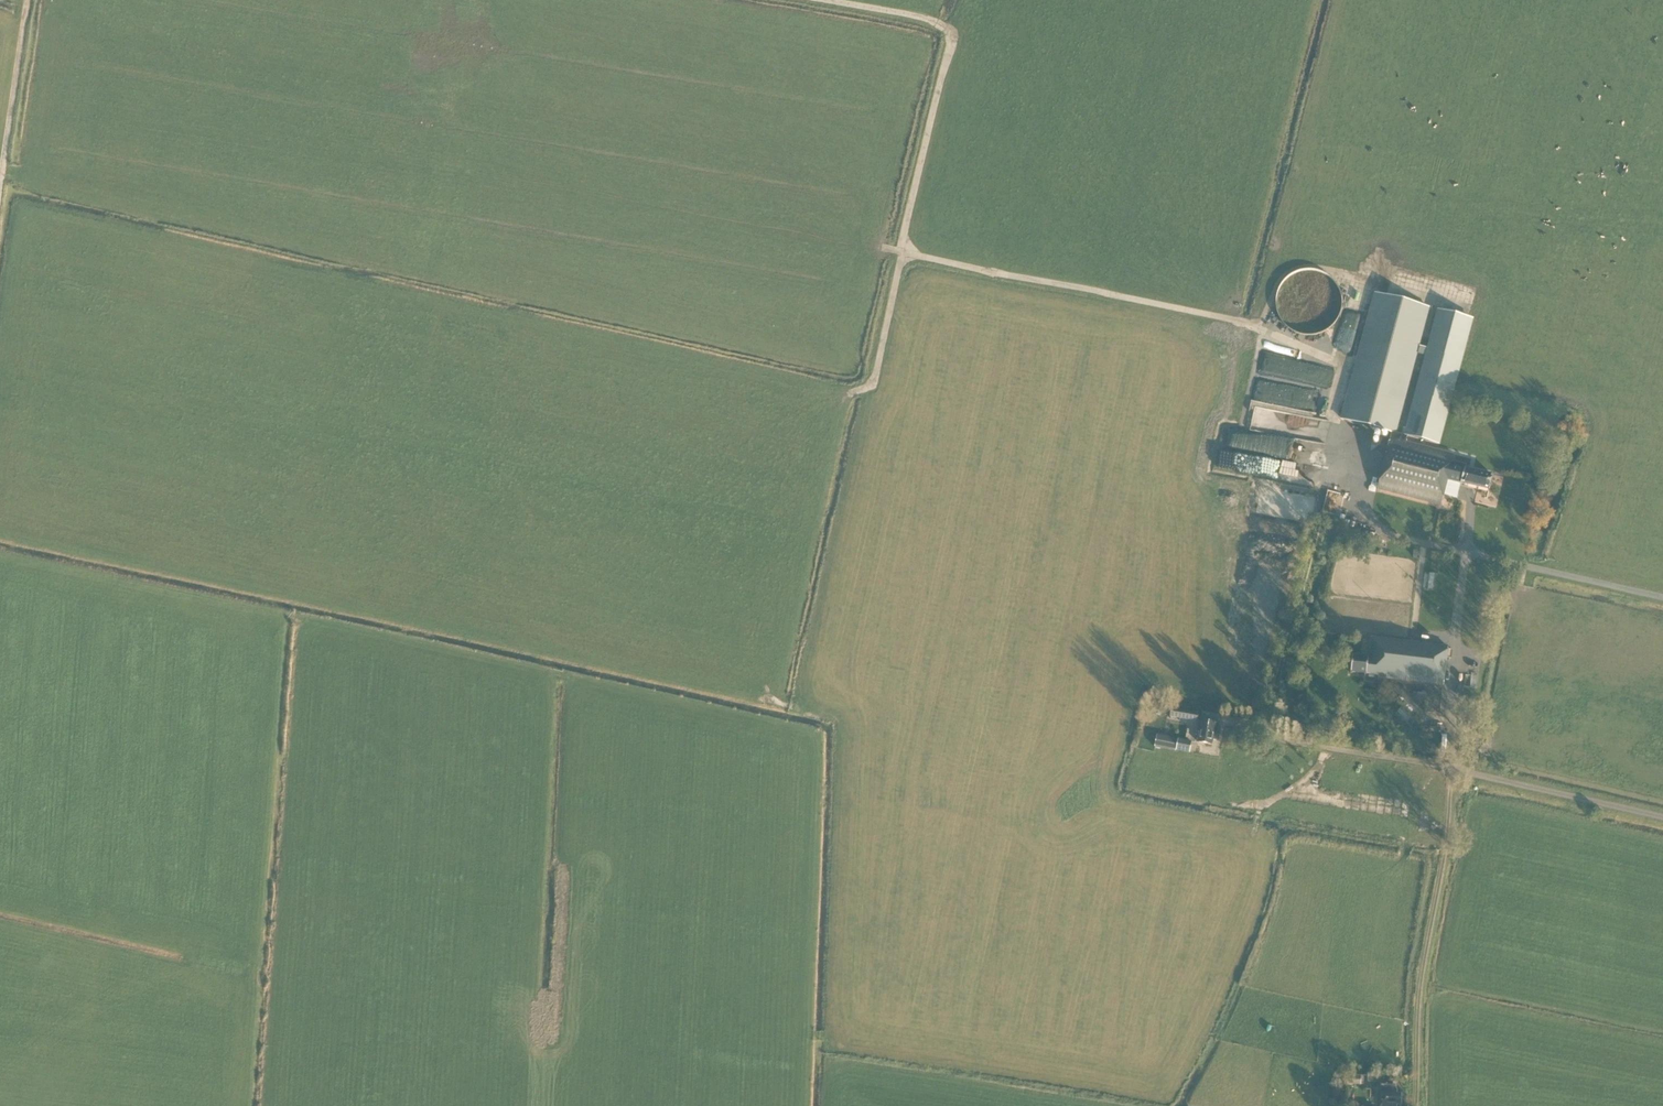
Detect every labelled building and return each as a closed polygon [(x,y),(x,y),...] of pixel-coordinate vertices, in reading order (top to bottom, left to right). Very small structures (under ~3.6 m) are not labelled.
[(1318,271),(1310,271),(1302,272),(1295,274),(1289,279),(1284,284),(1280,291),(1278,298),(1278,306),(1279,313),(1282,320),(1287,326),(1292,331),(1299,335),(1307,336),(1314,336),(1322,335),(1329,331),(1335,326),(1339,320),(1342,313),(1344,305),(1343,298),(1341,290),(1337,284),(1332,278),(1325,274),(1318,271)] [(1392,434),(1390,441),(1378,490),(1441,506),(1447,483),(1460,486),(1488,492),(1492,478),(1464,471),(1465,468),(1451,464),(1453,457),(1404,445),(1406,439),(1394,436),(1427,307),(1374,293),(1341,420),(1392,434)] [(1436,447),(1469,321),(1437,313),(1428,348),(1420,346),(1418,354),(1426,356),(1405,438),(1436,447)] [(1250,429),(1268,432),(1273,406),(1254,403),(1250,429)] [(1341,514),(1345,493),(1328,490),(1325,511),(1341,514)] [(1448,647),(1406,642),(1372,638),(1370,658),(1369,658),(1353,656),(1351,672),(1367,674),(1378,675),(1378,677),(1443,685),(1448,647)] [(1199,713),(1173,708),(1171,717),(1197,722),(1199,713)] [(1218,725),(1201,722),(1197,743),(1212,745),(1213,740),(1215,740),(1218,725)] [(1179,739),(1158,735),(1156,747),(1176,752),(1179,739)] [(1192,742),(1179,739),(1177,751),(1190,753),(1192,742)] [(1362,1072),(1351,1071),(1351,1075),(1349,1075),(1349,1084),(1362,1085),(1362,1072)] [(1381,1082),(1380,1105),(1396,1105),(1402,1105),(1401,1096),(1396,1096),(1397,1090),(1392,1090),(1392,1083),(1381,1082)]
